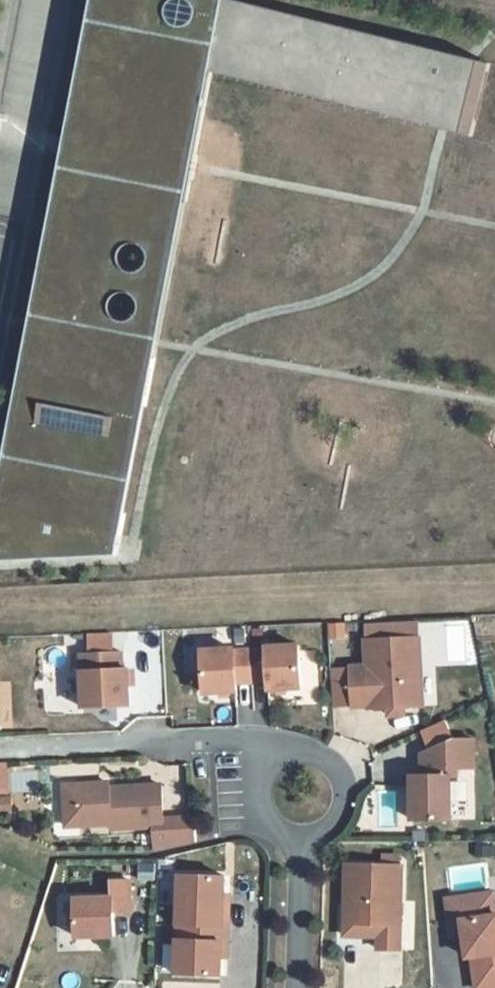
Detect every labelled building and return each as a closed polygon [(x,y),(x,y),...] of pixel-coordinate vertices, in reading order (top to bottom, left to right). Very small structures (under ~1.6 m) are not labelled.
[(82,36),(209,62),(209,60),(435,119),(447,122),(471,129),(490,56),(473,51),(454,46),(276,0),(89,0),(82,36)] [(209,62),(82,36),(54,173),(105,184),(79,311),(28,300),(23,320),(75,331),(151,346),(152,341),(188,165),(209,62)] [(54,173),(28,300),(79,311),(105,184),(54,173)] [(44,546),(111,543),(151,346),(75,331),(23,320),(0,435),(0,547),(44,546)] [(409,629),(419,629),(418,609),(364,611),(365,631),(409,629)] [(85,644),(110,643),(109,622),(84,623),(85,644)] [(350,658),(351,689),(367,689),(368,697),(368,699),(387,699),(403,698),(422,697),(421,669),(411,670),(409,629),(365,631),(366,657),(350,658)] [(411,670),(421,669),(419,629),(409,629),(411,670)] [(249,641),(251,673),(267,673),(267,680),(300,679),(297,636),(265,638),(265,640),(249,641)] [(201,641),(203,684),(235,682),(235,674),(251,673),(249,641),(233,642),(233,639),(201,641)] [(79,699),(127,697),(125,659),(119,659),(118,643),(110,643),(85,644),(77,645),(79,699)] [(351,689),(350,658),(331,658),(332,698),(352,698),(351,689)] [(351,689),(352,698),(368,697),(367,689),(351,689)] [(387,699),(388,707),(403,706),(403,698),(387,699)] [(413,766),(412,811),(451,811),(451,768),(458,768),(458,760),(475,760),(476,732),(455,732),(423,744),(423,767),(413,766)] [(73,775),(75,816),(108,815),(108,820),(152,817),(160,817),(160,809),(158,776),(106,779),(100,779),(100,774),(73,775)] [(61,776),(63,817),(75,816),(73,775),(61,776)] [(160,817),(152,817),(153,841),(155,841),(194,832),(192,807),(160,809),(160,817)] [(377,927),(376,939),(398,940),(401,856),(345,854),(343,913),(377,914),(377,927)] [(177,864),(173,963),(218,965),(218,948),(219,932),(225,932),(226,900),(220,900),(221,884),(222,867),(177,864)] [(113,925),(113,901),(130,900),(129,870),(112,870),(112,886),(74,886),(75,926),(113,925)] [(449,913),(461,911),(463,925),(466,947),(471,947),(476,980),(494,977),(494,901),(493,884),(446,891),(449,913)] [(449,913),(451,927),(463,925),(461,911),(449,913)] [(343,913),(342,926),(377,927),(377,914),(343,913)]
